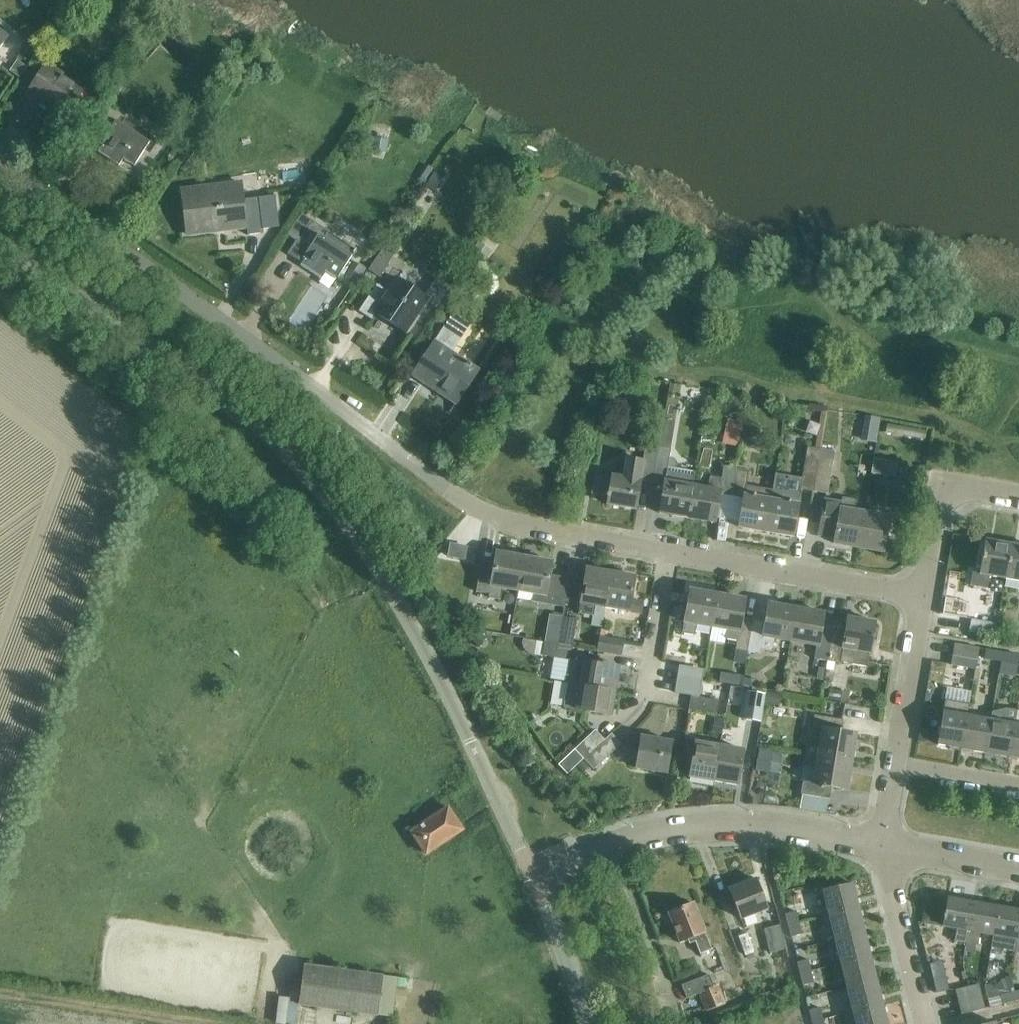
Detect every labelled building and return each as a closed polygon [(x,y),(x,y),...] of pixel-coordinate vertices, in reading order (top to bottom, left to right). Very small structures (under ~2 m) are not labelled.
[(66,118),(83,92),(44,67),(28,93),(29,94),(12,120),(24,128),(41,102),(66,118)] [(135,166),(149,145),(122,127),(126,120),(109,110),(96,130),(108,138),(98,154),(119,168),(125,159),(135,166)] [(439,186),(449,170),(436,161),(425,178),(439,186)] [(246,227),(249,246),(261,245),(255,198),(243,199),(241,183),(182,191),(187,235),(246,227)] [(338,232),(353,241),(361,227),(346,218),(338,232)] [(289,255),(303,265),(301,267),(322,282),(328,273),(339,280),(353,259),(326,241),(330,234),(314,223),(301,243),(298,241),(289,255)] [(371,267),(364,262),(351,281),(358,286),(371,267)] [(374,314),(405,333),(427,298),(398,279),(389,293),(375,285),(358,312),(371,320),(374,314)] [(414,375),(456,404),(477,373),(451,355),(470,327),(454,316),(414,375)] [(865,435),(883,436),(884,414),(866,413),(865,435)] [(821,434),(825,422),(813,418),(809,430),(821,434)] [(722,444),(737,447),(743,423),(727,420),(722,444)] [(657,447),(658,447),(669,449),(670,441),(658,439),(657,447)] [(657,447),(647,445),(645,445),(642,462),(625,459),(622,477),(612,475),(611,477),(594,474),(590,494),(608,497),(606,505),(635,510),(640,483),(651,485),(658,447),(657,447)] [(658,514),(686,519),(692,485),(694,472),(675,469),(677,463),(674,459),(668,458),(670,449),(669,449),(658,447),(651,485),(663,487),(658,514)] [(772,491),(764,532),(792,537),(799,496),(800,490),(813,492),(820,450),(807,448),(801,480),(775,476),(773,491),(772,491)] [(834,453),(820,450),(813,492),(827,495),(834,453)] [(870,474),(895,478),(897,464),(873,460),(870,474)] [(719,497),(730,499),(736,468),(723,466),(721,477),(710,475),(707,488),(692,485),(686,519),(714,524),(719,497)] [(738,528),(764,532),(772,491),(746,486),(749,470),(736,468),(730,499),(743,501),(738,528)] [(835,544),(858,548),(864,513),(856,512),(858,501),(843,498),(842,503),(825,500),(819,534),(836,537),(835,544)] [(864,513),(858,548),(882,552),(888,517),(864,513)] [(452,557),(477,556),(476,539),(452,540),(452,557)] [(1003,578),(1009,544),(985,540),(978,574),(973,573),(970,586),(987,589),(989,576),(1003,578)] [(1009,544),(1003,578),(1018,581),(1018,546),(1009,544)] [(502,590),(517,592),(523,557),(496,553),(494,566),(481,563),(476,592),(489,595),(488,599),(500,601),(502,590)] [(523,557),(517,592),(532,595),(531,602),(564,607),(569,579),(548,575),(551,562),(523,557)] [(603,608),(610,573),(586,568),(578,614),(593,617),(595,607),(603,608)] [(603,608),(628,613),(640,615),(642,603),(630,601),(635,577),(610,573),(603,608)] [(696,625),(711,628),(717,595),(689,591),(682,634),(694,636),(696,625)] [(717,595),(711,628),(727,630),(726,638),(737,640),(736,649),(734,662),(745,664),(747,651),(752,620),(741,618),(744,600),(717,595)] [(964,619),(967,602),(944,598),(941,615),(964,619)] [(764,622),(752,620),(747,651),(760,654),(761,649),(772,652),(774,639),(790,641),(795,609),(767,604),(764,622)] [(813,659),(827,661),(833,626),(820,623),(822,613),(795,609),(790,641),(815,646),(813,659)] [(558,644),(572,647),(576,620),(563,617),(558,644)] [(833,626),(827,661),(839,664),(839,660),(867,665),(874,623),(847,618),(846,623),(834,621),(833,626)] [(968,632),(993,636),(995,624),(969,620),(968,632)] [(596,651),(620,655),(623,642),(599,638),(596,651)] [(558,644),(544,642),(542,656),(569,661),(572,647),(558,644)] [(950,665),(974,670),(978,649),(954,645),(950,665)] [(984,660),(1001,663),(1002,653),(986,649),(984,660)] [(1001,663),(1017,666),(1018,658),(1018,656),(1002,653),(1001,663)] [(567,684),(580,686),(614,692),(618,668),(584,662),(582,663),(569,661),(565,684),(567,684)] [(1017,666),(1001,663),(999,674),(1015,677),(1017,666)] [(725,669),(724,680),(744,682),(745,671),(725,669)] [(678,677),(674,693),(699,698),(702,682),(678,677)] [(580,686),(567,684),(562,708),(609,717),(614,692),(580,686)] [(747,692),(742,720),(761,723),(765,695),(747,692)] [(781,695),(766,693),(765,704),(779,706),(781,695)] [(699,698),(690,696),(687,710),(715,716),(717,702),(699,698)] [(961,750),(967,715),(969,704),(944,700),(936,746),(961,750)] [(984,754),(1008,758),(1017,711),(1016,711),(1016,712),(1006,710),(992,714),(991,713),(990,719),(984,754)] [(1008,758),(1018,760),(1018,711),(1017,711),(1008,758)] [(990,719),(967,715),(961,750),(984,754),(990,719)] [(805,744),(803,755),(851,763),(856,735),(840,732),(842,721),(813,716),(811,728),(820,730),(818,746),(805,744)] [(919,736),(918,742),(927,743),(932,744),(934,733),(928,732),(920,731),(919,736)] [(575,751),(583,760),(604,743),(603,742),(595,733),(575,751)] [(635,768),(664,773),(670,742),(630,735),(628,746),(639,748),(635,768)] [(604,743),(583,760),(593,771),(620,746),(611,736),(603,742),(604,743)] [(689,777),(712,781),(718,746),(686,741),(684,752),(693,754),(689,777)] [(718,746),(712,781),(737,785),(743,750),(718,746)] [(781,754),(758,750),(755,771),(769,774),(770,769),(779,771),(781,754)] [(851,763),(803,755),(801,765),(814,768),(811,784),(802,783),(800,795),(829,800),(831,787),(846,790),(851,763)] [(411,832),(426,855),(463,830),(448,808),(411,832)] [(730,889),(741,918),(766,908),(754,879),(730,889)] [(823,891),(829,914),(858,907),(852,883),(823,891)] [(953,941),(966,943),(973,903),(947,898),(942,926),(955,928),(953,941)] [(979,933),(993,935),(998,907),(973,903),(966,943),(977,945),(979,933)] [(693,937),(700,955),(711,950),(693,904),(668,914),(679,943),(693,937)] [(829,914),(835,938),(864,931),(858,907),(829,914)] [(993,935),(990,948),(1003,950),(1015,952),(1018,930),(1018,911),(998,907),(993,935)] [(788,924),(797,922),(794,911),(785,913),(788,924)] [(791,938),(800,936),(797,922),(788,924),(791,938)] [(763,929),(769,952),(785,949),(779,925),(763,929)] [(835,938),(841,963),(870,956),(864,931),(835,938)] [(841,963),(847,987),(876,980),(870,956),(841,963)] [(797,963),(799,973),(811,970),(808,960),(797,963)] [(7,974),(9,964),(0,963),(0,973),(7,974)] [(304,966),(298,1006),(378,1016),(383,977),(304,966)] [(811,970),(799,973),(802,986),(814,983),(811,970)] [(699,994),(706,1012),(725,1005),(718,986),(713,987),(709,975),(681,986),(686,999),(699,994)] [(931,979),(935,993),(949,989),(946,975),(931,979)] [(990,979),(985,978),(984,985),(989,1007),(1003,1004),(1000,996),(1003,996),(1001,988),(989,986),(990,979)] [(847,987),(853,1012),(882,1004),(876,980),(847,987)] [(954,990),(958,1002),(982,997),(978,984),(954,990)] [(1015,993),(1003,996),(1000,996),(1003,1004),(1003,1005),(1017,1002),(1015,993)] [(982,997),(958,1002),(961,1015),(985,1009),(982,997)] [(279,999),(275,1023),(283,1023),(285,1023),(288,1000),(279,999)] [(856,1023),(887,1023),(882,1004),(853,1012),(856,1023)] [(809,1011),(812,1022),(823,1019),(821,1008),(809,1011)]
